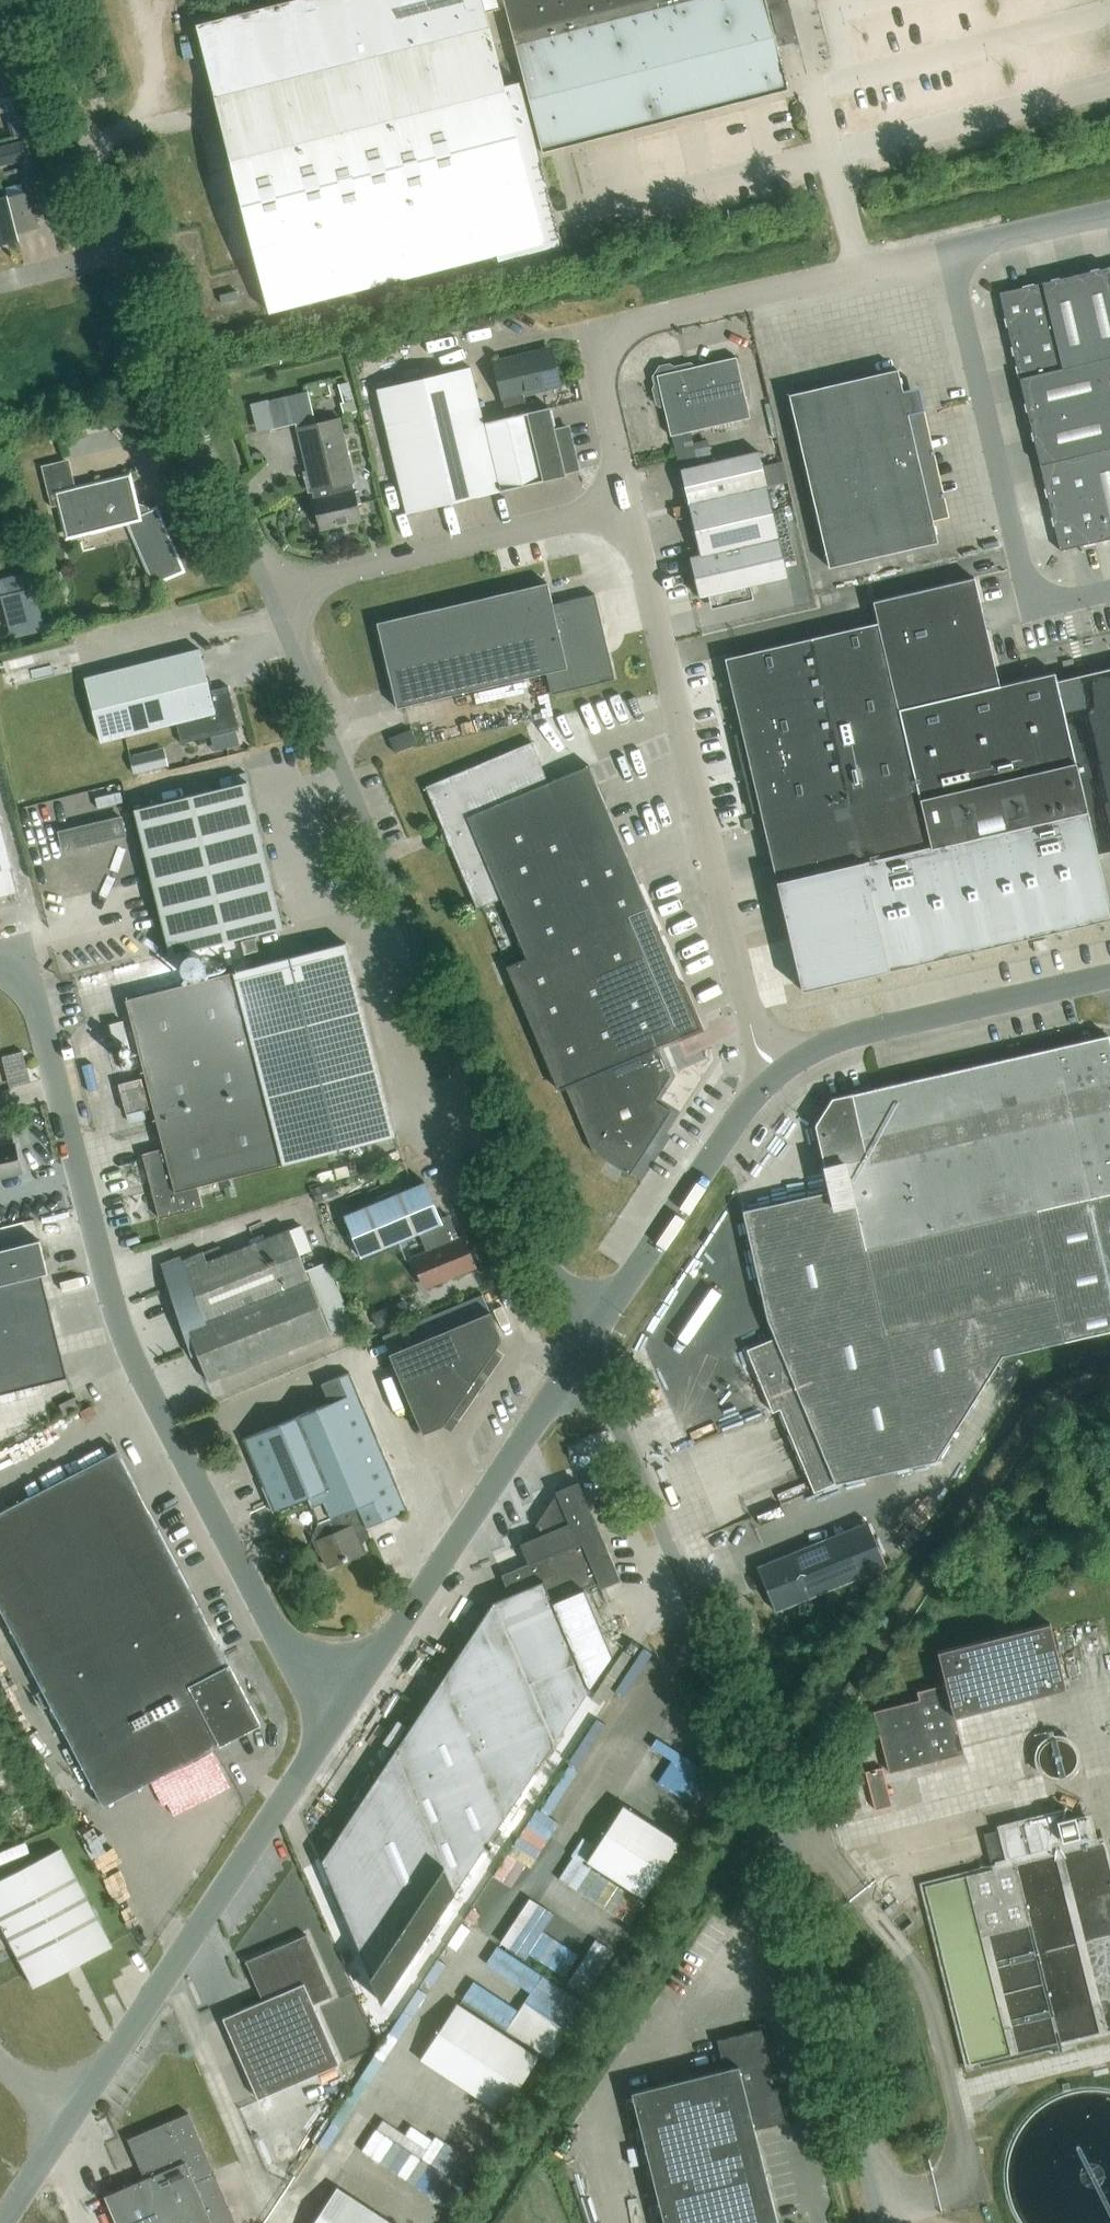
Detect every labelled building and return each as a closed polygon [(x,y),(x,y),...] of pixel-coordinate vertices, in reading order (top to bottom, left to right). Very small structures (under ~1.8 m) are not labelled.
[(194,19),(267,312),(497,254),(499,262),(563,246),(559,231),(552,205),(539,153),(542,152),(523,80),(504,85),(485,13),(505,7),(503,0),(270,0),(194,19)] [(505,7),(523,80),(542,152),(543,152),(789,89),(783,67),(768,9),(779,6),(789,3),(788,0),(503,0),(505,7)] [(10,91),(2,59),(0,60),(0,93),(10,91)] [(4,146),(8,158),(24,154),(21,141),(4,146)] [(17,239),(15,232),(35,227),(37,227),(28,193),(7,198),(6,196),(0,198),(0,243),(17,239)] [(1106,268),(1074,275),(1095,361),(1109,358),(1109,283),(1106,268)] [(1074,275),(1043,283),(1053,326),(1058,348),(1063,369),(1095,361),(1074,275)] [(1031,331),(1053,326),(1043,283),(1021,288),(1031,331)] [(999,293),(1009,337),(1031,331),(1021,288),(999,293)] [(1031,331),(1009,337),(1014,358),(1058,348),(1053,326),(1031,331)] [(1014,358),(1019,379),(1063,369),(1058,348),(1014,358)] [(545,350),(494,362),(507,417),(527,412),(523,394),(554,387),(545,350)] [(676,365),(673,366),(668,363),(659,365),(656,370),(655,370),(658,383),(654,384),(652,388),(656,403),(659,404),(662,403),(670,435),(750,416),(735,356),(677,369),(676,365)] [(1109,403),(1109,358),(1095,361),(1105,404),(1109,403)] [(1063,369),(1019,379),(1029,422),(1105,404),(1095,361),(1063,369)] [(506,417),(483,423),(470,367),(377,389),(406,513),(566,476),(565,472),(576,469),(566,428),(555,431),(550,407),(527,412),(506,417)] [(788,395),(808,481),(852,471),(842,428),(907,412),(897,369),(788,395)] [(1083,454),(1109,448),(1109,426),(1105,404),(1029,422),(1039,464),(1083,454)] [(842,428),(852,471),(917,455),(907,412),(842,428)] [(354,482),(344,439),(339,417),(297,427),(312,492),(328,488),(330,496),(314,500),(320,528),(360,518),(352,482),(354,482)] [(1083,454),(1093,497),(1103,540),(1109,539),(1109,448),(1083,454)] [(680,469),(688,503),(766,485),(758,451),(680,469)] [(1049,507),(1072,502),(1093,497),(1083,454),(1039,464),(1049,507)] [(852,471),(862,514),(927,498),(925,487),(918,460),(917,455),(852,471)] [(862,514),(852,471),(808,481),(818,524),(862,514)] [(57,493),(60,505),(68,536),(127,521),(154,583),(182,570),(156,508),(150,511),(149,509),(138,506),(136,507),(128,476),(57,493)] [(748,584),(739,545),(778,536),(766,485),(688,503),(700,554),(689,557),(699,596),(748,584)] [(1072,502),(1082,545),(1103,540),(1093,497),(1072,502)] [(927,498),(862,514),(818,524),(829,567),(937,541),(927,498)] [(1057,541),(1060,551),(1069,548),(1082,545),(1072,502),(1049,507),(1057,541)] [(739,545),(748,584),(787,575),(778,536),(739,545)] [(724,658),(742,733),(734,734),(752,811),(760,809),(802,990),(1109,919),(1109,911),(1097,854),(1109,850),(1109,669),(1057,681),(1055,672),(999,685),(974,577),(872,601),(877,623),(724,658)] [(551,694),(571,690),(615,679),(595,594),(552,604),(547,583),(377,623),(397,708),(546,673),(551,694)] [(11,626),(14,639),(44,631),(41,619),(11,626)] [(239,729),(229,690),(228,686),(210,691),(199,649),(84,678),(100,742),(176,723),(181,743),(239,729)] [(395,752),(417,744),(411,729),(389,738),(395,752)] [(531,742),(425,786),(444,831),(440,840),(449,843),(453,854),(478,844),(466,815),(548,781),(531,742)] [(168,765),(163,747),(129,756),(133,774),(168,765)] [(657,1046),(699,1029),(589,765),(548,781),(466,815),(478,844),(501,898),(526,958),(506,967),(557,1089),(565,1085),(593,1151),(629,1175),(670,1112),(654,1101),(669,1076),(657,1046)] [(162,926),(276,898),(247,782),(134,810),(162,926)] [(17,892),(0,826),(0,896),(17,892)] [(477,908),(501,898),(478,844),(453,854),(477,908)] [(283,927),(276,898),(162,926),(169,955),(283,927)] [(248,967),(261,963),(255,938),(242,941),(248,967)] [(346,943),(233,972),(126,1000),(164,1149),(142,1154),(159,1218),(203,1207),(197,1186),(395,1135),(346,943)] [(743,1210),(768,1319),(775,1338),(747,1349),(772,1412),(779,1410),(814,1492),(834,1484),(934,1459),(1001,1355),(1109,1331),(1109,1039),(1109,1035),(832,1098),(815,1125),(831,1191),(743,1210)] [(118,1084),(126,1114),(150,1108),(142,1078),(118,1084)] [(22,1173),(14,1143),(0,1147),(0,1178),(22,1173)] [(426,1287),(474,1267),(462,1237),(458,1239),(448,1216),(440,1219),(425,1183),(344,1216),(361,1256),(419,1232),(427,1251),(413,1257),(426,1287)] [(328,1262),(306,1271),(289,1229),(207,1262),(203,1252),(162,1268),(191,1357),(198,1355),(208,1381),(352,1324),(328,1262)] [(50,1313),(41,1275),(48,1273),(40,1240),(0,1250),(0,1326),(50,1313)] [(377,1327),(399,1318),(394,1305),(372,1314),(377,1327)] [(501,1339),(490,1312),(389,1354),(422,1434),(443,1425),(444,1423),(442,1421),(448,1412),(459,1420),(502,1356),(491,1349),(497,1340),(500,1342),(501,1339)] [(0,1326),(0,1393),(66,1377),(50,1313),(0,1326)] [(329,1403),(278,1425),(241,1440),(273,1514),(307,1499),(318,1524),(322,1522),(328,1536),(325,1538),(318,1547),(327,1568),(364,1552),(355,1532),(408,1510),(358,1391),(350,1373),(322,1385),(329,1403)] [(64,1414),(78,1407),(73,1397),(59,1405),(64,1414)] [(103,1806),(260,1724),(117,1451),(0,1512),(0,1609),(103,1806)] [(537,1522),(542,1535),(536,1538),(529,1541),(521,1544),(521,1546),(522,1545),(530,1564),(502,1576),(510,1595),(494,1602),(321,1860),(325,1868),(382,2003),(571,1717),(611,1656),(583,1589),(599,1582),(601,1586),(618,1579),(578,1484),(579,1484),(578,1482),(556,1491),(557,1492),(537,1522)] [(758,1566),(775,1609),(885,1565),(867,1522),(758,1566)] [(938,1651),(946,1684),(917,1691),(919,1700),(874,1711),(889,1772),(964,1754),(954,1716),(1066,1688),(1050,1623),(938,1651)] [(1048,1768),(1077,1770),(1078,1741),(1049,1740),(1048,1768)] [(865,1772),(875,1811),(893,1806),(883,1767),(865,1772)] [(847,1811),(861,1807),(854,1779),(839,1783),(847,1811)] [(587,1861),(643,1897),(679,1842),(623,1805),(587,1861)] [(537,1806),(500,1876),(522,1888),(559,1817),(537,1806)] [(985,1835),(992,1863),(1097,1838),(1091,1813),(1068,1819),(1065,1808),(997,1824),(999,1831),(985,1835)] [(36,1860),(28,1840),(0,1851),(0,1875),(36,1860)] [(112,1946),(61,1848),(0,1880),(0,1923),(33,1987),(112,1946)] [(582,1952),(546,1928),(557,1911),(533,1895),(505,1937),(566,1977),(582,1952)] [(246,1961),(255,1982),(263,2001),(223,2018),(258,2099),(339,2064),(313,2004),(333,1996),(306,1935),(246,1961)] [(595,1936),(572,1984),(595,1995),(618,1947),(595,1936)] [(509,2029),(556,2056),(590,1998),(500,1945),(489,1962),(533,1988),(509,2029)] [(506,2022),(517,2005),(477,1978),(466,1996),(506,2022)] [(501,2113),(538,2057),(457,2004),(420,2060),(501,2113)] [(717,2040),(724,2069),(631,2092),(664,2222),(779,2222),(755,2130),(785,2122),(762,2028),(717,2040)] [(104,2196),(116,2222),(154,2222),(223,2193),(188,2113),(127,2139),(144,2179),(104,2196)] [(385,2117),(365,2151),(456,2206),(483,2162),(415,2122),(409,2132),(385,2117)] [(336,2189),(313,2222),(388,2222),(336,2189)] [(154,2222),(235,2222),(223,2193),(154,2222)]
